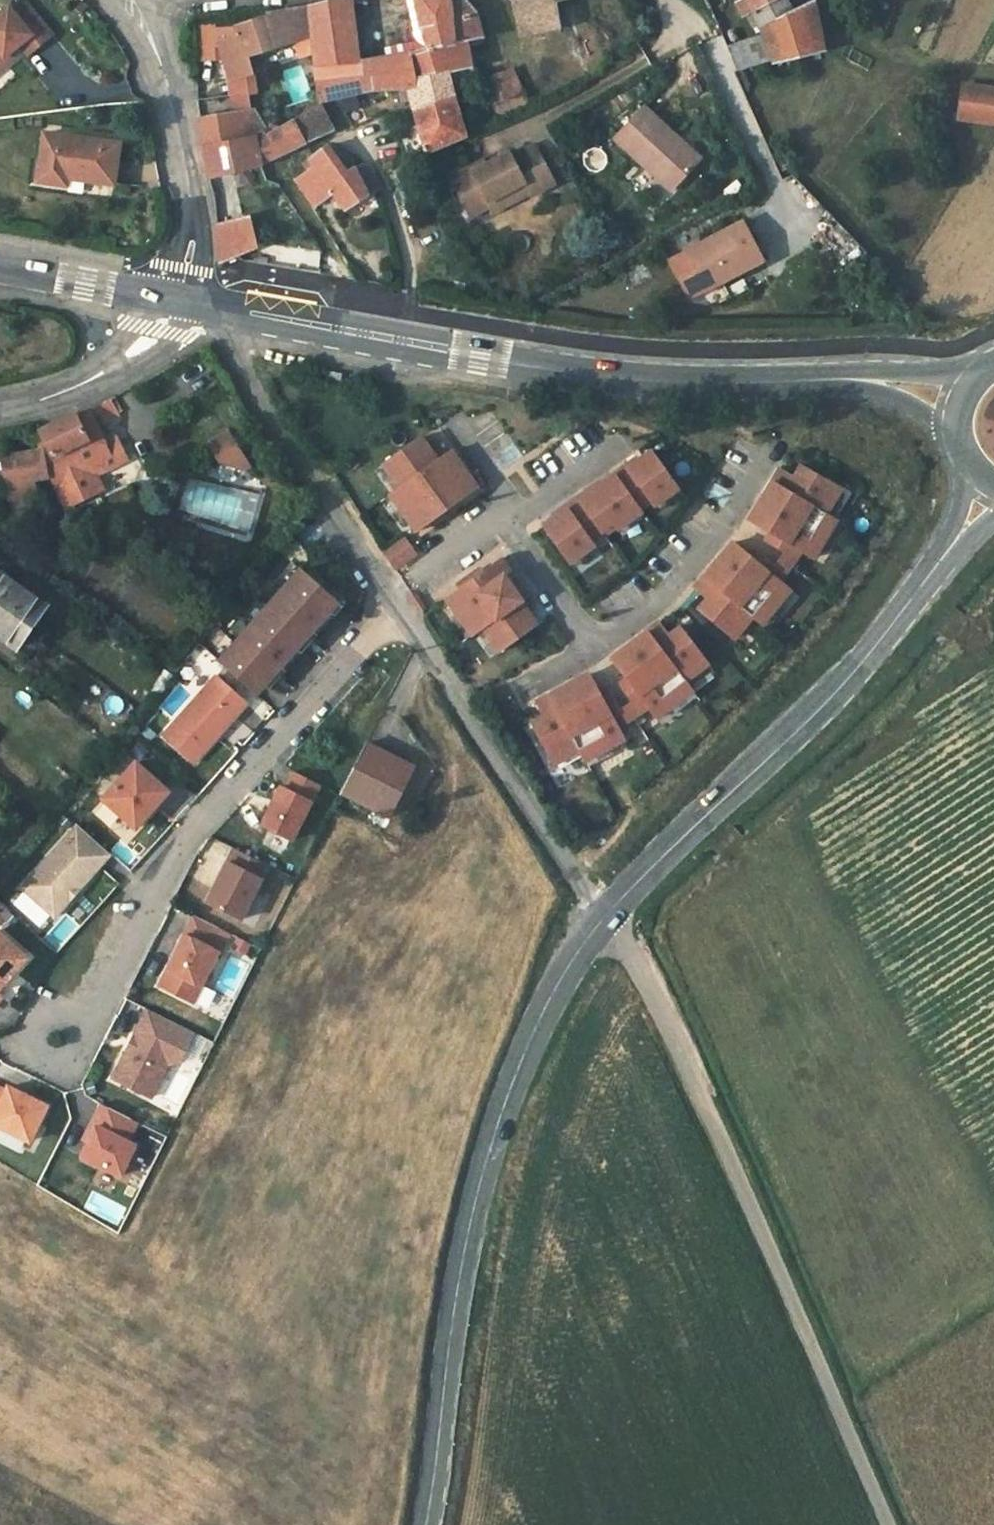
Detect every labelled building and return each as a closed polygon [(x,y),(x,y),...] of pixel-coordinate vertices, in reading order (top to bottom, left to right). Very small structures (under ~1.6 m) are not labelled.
[(2,55),(6,59),(15,52),(22,47),(34,37),(42,46),(55,36),(26,0),(13,10),(10,7),(0,15),(0,57),(2,55)] [(354,0),(309,10),(312,36),(314,56),(336,54),(338,67),(362,64),(354,0)] [(411,55),(456,45),(450,0),(415,0),(418,13),(411,15),(416,44),(389,49),(391,58),(411,55)] [(456,45),(468,43),(483,40),(477,12),(467,0),(450,0),(456,45)] [(524,55),(565,47),(556,1),(561,0),(512,0),(524,55)] [(773,60),(774,62),(823,51),(814,3),(792,15),(785,0),(750,0),(740,5),(745,16),(755,12),(765,36),(773,60)] [(264,21),(191,43),(197,63),(222,56),(230,81),(245,78),(252,77),(247,58),(255,55),(292,42),(312,36),(309,10),(265,16),(264,21)] [(314,56),(312,36),(292,42),(297,61),(314,58),(314,56)] [(738,72),(773,60),(765,36),(728,49),(738,72)] [(34,37),(22,47),(30,56),(42,46),(34,37)] [(411,55),(417,86),(448,76),(453,75),(473,70),(468,43),(456,45),(411,55)] [(15,52),(6,59),(2,55),(0,57),(0,71),(18,56),(15,52)] [(391,58),(362,64),(338,67),(336,54),(314,56),(314,58),(319,104),(349,95),(367,91),(409,88),(415,86),(417,86),(411,55),(391,58)] [(260,75),(255,55),(247,58),(252,77),(260,75)] [(512,68),(481,81),(497,116),(527,102),(512,68)] [(478,87),(473,70),(453,75),(458,93),(478,87)] [(415,86),(421,107),(455,98),(448,76),(417,86),(415,86)] [(252,77),(245,78),(247,96),(253,95),(252,77)] [(245,78),(230,81),(233,99),(247,96),(245,78)] [(960,84),(956,121),(993,125),(993,87),(960,84)] [(415,86),(409,88),(414,110),(421,107),(415,86)] [(247,96),(233,99),(236,117),(250,115),(247,96)] [(466,137),(455,98),(421,107),(414,110),(421,132),(403,138),(411,160),(466,137)] [(332,132),(319,104),(293,122),(268,135),(255,139),(260,164),(332,132)] [(641,107),(614,140),(671,189),(698,157),(641,107)] [(255,139),(268,135),(253,115),(250,115),(236,117),(199,122),(207,178),(260,164),(255,139)] [(120,145),(46,135),(40,182),(67,186),(69,178),(115,184),(120,145)] [(323,148),(310,157),(311,160),(304,165),(308,171),(299,174),(305,189),(313,206),(335,196),(343,214),(380,196),(369,175),(359,179),(358,176),(354,169),(347,173),(327,147),(323,148)] [(470,171),(450,181),(471,219),(491,208),(488,204),(525,186),(531,196),(532,199),(557,186),(536,148),(513,159),(511,156),(486,169),(473,176),(470,171)] [(363,164),(354,169),(358,176),(368,173),(363,164)] [(470,171),(473,176),(486,169),(483,164),(470,171)] [(197,179),(201,220),(212,219),(208,178),(197,179)] [(531,196),(525,186),(488,204),(491,208),(494,214),(531,196)] [(298,232),(312,226),(309,218),(295,222),(298,232)] [(249,220),(216,228),(221,262),(256,249),(249,220)] [(742,220),(665,259),(687,301),(763,262),(742,220)] [(77,414),(40,432),(49,450),(3,458),(13,504),(39,500),(35,477),(53,474),(69,505),(105,488),(98,472),(128,459),(114,429),(103,434),(93,410),(79,418),(77,414)] [(227,432),(207,444),(219,463),(235,475),(248,467),(227,432)] [(430,450),(421,437),(384,463),(401,487),(391,494),(417,531),(428,523),(466,496),(477,488),(451,451),(445,455),(438,461),(430,450)] [(430,450),(438,461),(445,455),(437,444),(430,450)] [(556,517),(544,526),(570,563),(595,545),(590,539),(613,522),(617,528),(642,511),(637,505),(648,497),(654,505),(678,487),(652,451),(638,461),(628,468),(627,466),(610,479),(588,494),(580,500),(579,498),(566,507),(567,509),(556,517)] [(756,512),(750,521),(763,529),(758,537),(797,560),(801,552),(813,560),(837,521),(826,515),(841,490),(803,467),(795,479),(788,474),(780,487),(774,483),(756,512)] [(781,471),(774,483),(780,487),(788,474),(781,471)] [(405,538),(385,553),(396,568),(416,553),(405,538)] [(745,553),(734,544),(730,548),(705,578),(711,583),(702,594),(708,600),(699,610),(734,640),(752,618),(762,625),(791,591),(780,582),(786,575),(751,546),(745,553)] [(483,629),(500,652),(537,625),(528,611),(520,601),(527,596),(519,584),(525,580),(517,569),(507,556),(496,563),(484,572),(466,584),(454,593),(446,598),(473,636),(483,629)] [(252,694),(334,602),(298,569),(216,661),(252,694)] [(17,650),(48,606),(0,574),(0,638),(17,650)] [(711,583),(705,578),(696,589),(702,594),(711,583)] [(519,584),(527,596),(533,592),(525,580),(519,584)] [(520,601),(528,611),(534,607),(527,596),(520,601)] [(659,624),(648,633),(653,639),(664,630),(659,624)] [(626,649),(612,660),(621,671),(614,677),(641,713),(648,707),(657,718),(693,691),(685,682),(708,664),(681,628),(669,637),(664,630),(653,639),(648,633),(626,649)] [(545,717),(532,724),(553,764),(579,750),(585,761),(624,740),(617,727),(625,723),(603,684),(596,688),(589,675),(567,686),(550,696),(553,702),(540,709),(545,717)] [(162,737),(194,765),(245,705),(214,678),(162,737)] [(537,703),(540,709),(553,702),(550,696),(537,703)] [(368,742),(341,794),(391,820),(418,767),(368,742)] [(136,764),(104,801),(134,827),(154,804),(157,806),(169,792),(136,764)] [(321,786),(295,774),(286,791),(281,788),(262,827),(293,842),(321,786)] [(134,827),(137,830),(152,812),(149,809),(134,827)] [(55,919),(111,857),(78,827),(22,890),(55,919)] [(269,867),(234,849),(207,904),(242,921),(269,867)] [(218,929),(194,917),(159,987),(193,1004),(219,953),(209,948),(218,929)] [(0,934),(0,1007),(6,1000),(1,995),(30,960),(0,934)] [(148,1011),(113,1080),(151,1099),(172,1059),(175,1052),(185,1049),(187,1049),(194,1034),(148,1011)] [(172,1059),(180,1063),(187,1049),(185,1049),(175,1052),(172,1059)] [(31,1142),(49,1108),(10,1089),(8,1092),(0,1088),(0,1126),(31,1142)] [(138,1123),(102,1106),(92,1126),(97,1128),(89,1143),(82,1158),(121,1177),(136,1146),(128,1142),(138,1123)] [(85,1141),(89,1143),(97,1128),(92,1126),(85,1141)] [(93,1202),(91,1215),(114,1219),(116,1206),(93,1202)]
